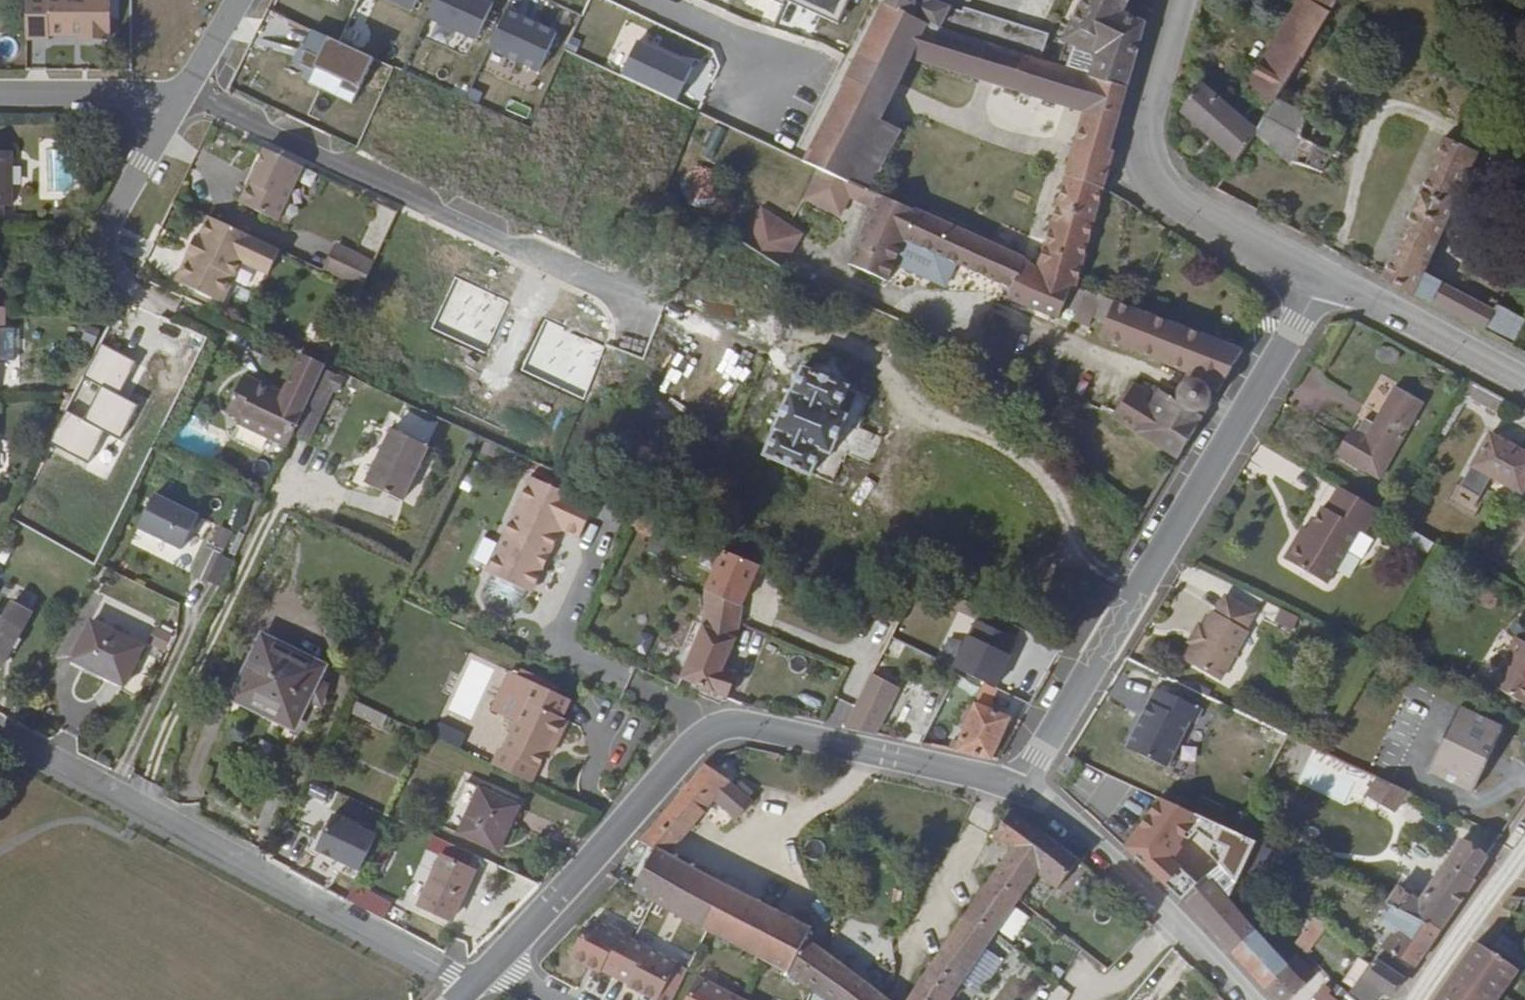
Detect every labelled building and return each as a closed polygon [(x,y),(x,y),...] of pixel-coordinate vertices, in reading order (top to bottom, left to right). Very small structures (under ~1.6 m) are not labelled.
[(25,41),(48,41),(48,38),(48,32),(78,32),(79,37),(79,39),(107,40),(107,36),(110,37),(110,20),(110,0),(48,0),(48,2),(25,2),(25,41)] [(110,20),(124,20),(124,0),(110,0),(110,20)] [(413,11),(418,0),(388,0),(413,11)] [(427,18),(477,40),(494,3),(488,0),(435,0),(427,18)] [(838,23),(849,0),(787,0),(838,23)] [(1041,59),(1049,35),(964,8),(962,13),(932,1),(932,0),(888,0),(886,5),(914,19),(1041,59)] [(1127,85),(1144,24),(1122,14),(1129,0),(1083,0),(1061,44),(1066,45),(1059,65),(1127,85)] [(1275,101),(1338,0),(1308,0),(1308,1),(1307,0),(1303,0),(1248,89),(1272,106),(1275,101)] [(1075,289),(1115,152),(1109,150),(1127,85),(1059,65),(1041,59),(914,19),(886,5),(862,49),(830,110),(804,159),(869,190),(881,170),(862,161),(881,120),(909,62),(1085,113),(1036,270),(1075,289)] [(295,54),(304,21),(262,10),(253,43),(295,54)] [(507,11),(489,50),(539,72),(556,34),(507,11)] [(306,79),(353,101),(375,54),(312,25),(293,64),(310,72),(306,79)] [(637,41),(620,75),(677,101),(691,67),(637,41)] [(1182,113),(1238,163),(1256,134),(1263,121),(1259,118),(1252,127),(1201,84),(1182,113)] [(1263,121),(1256,134),(1288,161),(1323,172),(1339,133),(1275,101),(1272,106),(1263,121)] [(902,131),(881,120),(862,161),(881,170),(902,131)] [(1383,277),(1382,281),(1411,293),(1512,345),(1524,319),(1496,303),(1492,310),(1421,273),(1477,153),(1445,138),(1383,277)] [(277,221),(302,167),(264,149),(254,169),(247,185),(240,199),(243,205),(277,221)] [(3,222),(3,207),(11,207),(11,151),(0,151),(0,222),(3,222)] [(955,264),(1011,290),(1024,261),(1018,257),(880,194),(845,271),(883,289),(895,264),(921,276),(923,270),(948,281),(955,264)] [(741,240),(782,265),(801,233),(761,209),(741,240)] [(278,250),(207,217),(197,238),(194,236),(185,254),(187,255),(175,281),(220,302),(240,261),(267,274),(278,250)] [(324,271),(361,288),(373,263),(336,246),(324,271)] [(1011,290),(1006,299),(1056,322),(1064,304),(1105,322),(1099,338),(1188,374),(1187,375),(1217,394),(1243,351),(1075,289),(1036,270),(1024,261),(1011,290)] [(945,287),(948,281),(923,270),(921,276),(945,287)] [(92,349),(100,331),(88,326),(80,343),(92,349)] [(304,355),(299,353),(280,393),(285,396),(304,355)] [(322,369),(325,365),(304,355),(285,396),(283,401),(240,381),(226,411),(239,418),(236,423),(286,447),(293,432),(322,369)] [(838,412),(848,388),(802,368),(792,392),(791,392),(772,432),(774,433),(763,457),(810,477),(821,451),(830,455),(847,416),(838,412)] [(344,378),(322,369),(293,432),(310,440),(333,390),(338,392),(344,378)] [(283,401),(285,396),(280,393),(243,375),(240,381),(283,401)] [(1174,396),(1205,415),(1217,394),(1187,375),(1174,396)] [(118,440),(136,399),(101,384),(85,419),(65,410),(50,445),(103,468),(108,457),(93,451),(101,432),(118,440)] [(1112,418),(1179,458),(1205,415),(1174,396),(1173,400),(1158,391),(1155,396),(1149,394),(1133,385),(1112,418)] [(1423,403),(1394,386),(1373,423),(1363,418),(1356,431),(1351,428),(1335,455),(1379,481),(1423,403)] [(1155,396),(1158,391),(1153,387),(1149,394),(1155,396)] [(391,429),(380,452),(384,454),(380,462),(376,460),(364,484),(402,502),(429,447),(391,429)] [(1524,485),(1524,454),(1490,434),(1460,487),(1478,498),(1490,477),(1521,493),(1524,485)] [(579,539),(594,507),(530,478),(488,566),(492,577),(525,592),(534,588),(561,532),(579,539)] [(1377,510),(1338,487),(1325,508),(1322,507),(1308,530),(1301,542),(1295,539),(1284,559),(1326,584),(1358,530),(1364,533),(1377,510)] [(182,549),(198,516),(154,494),(138,527),(182,549)] [(657,521),(637,511),(629,529),(649,538),(657,521)] [(1433,543),(1403,526),(1398,535),(1398,543),(1411,550),(1419,547),(1427,552),(1433,543)] [(1301,542),(1308,530),(1303,527),(1295,539),(1301,542)] [(215,535),(228,541),(231,534),(218,528),(215,535)] [(207,583),(228,541),(215,535),(210,545),(208,544),(194,577),(207,583)] [(704,591),(741,607),(759,567),(722,551),(704,591)] [(703,607),(739,622),(741,607),(704,591),(703,607)] [(1196,637),(1193,645),(1184,659),(1220,681),(1247,631),(1243,629),(1254,612),(1224,595),(1214,613),(1212,611),(1202,627),(1198,624),(1193,635),(1196,637)] [(31,613),(12,602),(2,620),(0,619),(0,667),(1,668),(31,613)] [(702,625),(736,639),(739,622),(703,607),(702,625)] [(1298,617),(1280,608),(1274,620),(1291,630),(1298,617)] [(997,685),(1018,637),(973,617),(952,665),(997,685)] [(124,687),(143,647),(91,621),(71,661),(124,687)] [(151,624),(148,645),(168,647),(171,627),(151,624)] [(711,693),(726,699),(736,674),(723,670),(736,639),(702,625),(680,680),(711,693)] [(1188,642),(1193,645),(1196,637),(1193,635),(1188,642)] [(1516,637),(1506,653),(1510,656),(1492,686),(1524,705),(1524,642),(1516,637)] [(263,640),(239,689),(275,706),(270,715),(292,726),(306,698),(321,706),(326,686),(315,681),(321,668),(263,640)] [(505,678),(568,707),(570,701),(508,672),(505,678)] [(870,674),(843,729),(875,736),(899,690),(870,674)] [(490,766),(531,785),(551,743),(557,746),(568,722),(562,719),(568,707),(505,678),(490,712),(515,723),(502,751),(498,749),(490,766)] [(1155,687),(1141,718),(1144,719),(1138,733),(1132,735),(1128,743),(1131,745),(1131,748),(1130,749),(1167,766),(1188,720),(1193,722),(1200,707),(1155,687)] [(275,706),(239,689),(235,698),(270,715),(275,706)] [(1408,749),(1428,707),(1404,695),(1383,737),(1408,749)] [(568,707),(645,743),(649,737),(639,734),(570,701),(568,707)] [(953,739),(949,751),(991,761),(1009,718),(974,704),(970,704),(967,706),(964,708),(964,712),(965,714),(969,718),(960,741),(953,739)] [(1486,753),(1490,756),(1503,728),(1458,707),(1427,772),(1472,793),(1485,767),(1481,765),(1486,753)] [(1144,719),(1141,718),(1132,735),(1138,733),(1144,719)] [(1485,767),(1490,756),(1486,753),(1481,765),(1485,767)] [(1076,763),(1067,755),(1056,771),(1066,778),(1076,763)] [(806,940),(813,928),(809,926),(808,929),(795,922),(796,920),(793,918),(791,921),(776,912),(777,910),(774,908),(772,910),(761,904),(762,902),(759,900),(757,903),(669,856),(713,802),(729,785),(730,783),(706,766),(639,843),(656,851),(641,878),(626,869),(620,880),(635,888),(634,892),(643,897),(641,899),(645,901),(647,898),(657,904),(655,907),(659,909),(661,906),(673,913),(672,916),(676,918),(677,915),(688,921),(687,924),(691,926),(692,923),(705,930),(705,933),(708,935),(709,932),(720,938),(718,941),(723,943),(724,940),(736,947),(735,949),(739,952),(740,948),(751,955),(750,957),(754,960),(755,957),(767,963),(765,966),(769,968),(771,965),(784,973),(783,976),(787,977),(788,974),(812,993),(822,999),(885,999),(806,940)] [(1376,776),(1363,771),(1360,777),(1368,790),(1376,776)] [(1376,776),(1368,790),(1383,800),(1393,806),(1397,809),(1408,792),(1376,776)] [(729,785),(713,802),(739,820),(752,800),(747,798),(751,791),(737,782),(734,788),(729,785)] [(296,820),(317,827),(328,795),(308,788),(296,820)] [(457,835),(497,853),(519,807),(478,788),(457,835)] [(1393,806),(1383,800),(1380,804),(1390,810),(1393,806)] [(1452,819),(1454,814),(1436,805),(1433,811),(1452,819)] [(315,853),(363,867),(375,826),(327,812),(315,853)] [(1037,876),(1057,891),(1080,864),(1010,813),(993,842),(1014,850),(910,999),(952,999),(1037,876)] [(1214,828),(1188,814),(1174,836),(1197,854),(1201,848),(1214,828)] [(1253,847),(1214,828),(1201,848),(1218,864),(1235,879),(1243,864),(1253,847)] [(1393,907),(1441,928),(1475,881),(1471,877),(1486,857),(1460,840),(1419,901),(1399,887),(1387,904),(1393,907)] [(656,851),(639,843),(626,869),(641,878),(656,851)] [(1273,853),(1254,844),(1253,847),(1243,864),(1249,868),(1254,859),(1267,866),(1273,853)] [(451,921),(474,873),(441,858),(418,905),(451,921)] [(1218,864),(1207,874),(1227,898),(1237,882),(1235,879),(1218,864)] [(1181,899),(1275,999),(1291,999),(1306,985),(1303,981),(1312,971),(1295,954),(1286,965),(1255,933),(1227,898),(1207,874),(1181,899)] [(346,901),(353,885),(343,879),(340,883),(334,894),(346,901)] [(346,901),(383,921),(392,905),(353,885),(346,901)] [(1510,894),(1501,905),(1515,911),(1521,896),(1510,894)] [(1387,904),(1379,901),(1377,905),(1390,912),(1393,907),(1387,904)] [(1382,947),(1412,964),(1415,967),(1441,928),(1393,907),(1390,912),(1382,923),(1393,930),(1382,947)] [(1314,916),(1302,932),(1294,943),(1305,953),(1325,925),(1314,916)] [(612,925),(609,932),(596,925),(582,935),(570,959),(600,975),(602,973),(629,986),(627,988),(650,999),(660,999),(678,965),(622,936),(624,931),(612,925)] [(1435,999),(1497,999),(1517,970),(1476,942),(1435,999)] [(1373,960),(1401,979),(1412,964),(1382,947),(1373,960)] [(1348,984),(1354,989),(1370,964),(1359,958),(1346,976),(1348,984)] [(1391,996),(1401,979),(1373,960),(1370,964),(1354,989),(1352,991),(1364,999),(1372,999),(1381,988),(1391,996)] [(698,979),(687,999),(740,999),(698,979)] [(1067,989),(1055,982),(1044,999),(1061,999),(1067,989)] [(1313,999),(1334,999),(1328,995),(1331,991),(1322,984),(1312,999),(1313,999)] [(1331,991),(1328,995),(1334,999),(1339,999),(1346,993),(1336,985),(1331,991)]
